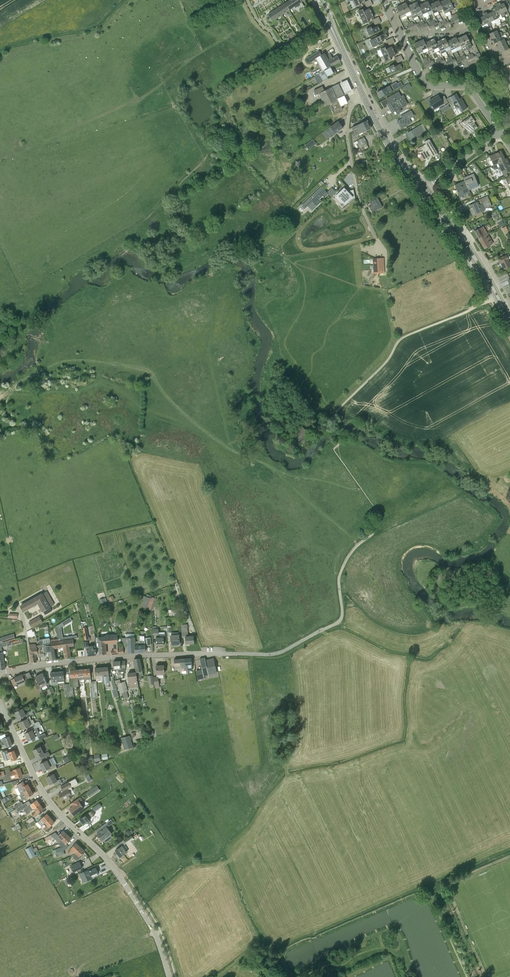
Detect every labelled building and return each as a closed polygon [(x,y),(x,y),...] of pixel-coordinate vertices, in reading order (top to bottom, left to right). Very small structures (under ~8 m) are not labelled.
[(285,3),(289,9),(304,0),(290,0),(285,3)] [(443,9),(440,2),(439,0),(434,2),(439,11),(443,9)] [(448,9),(444,0),(440,2),(443,9),(445,13),(449,11),(448,9)] [(448,9),(453,7),(450,0),(444,0),(448,9)] [(433,13),(430,5),(428,1),(423,3),(429,15),(433,13)] [(411,14),(408,6),(406,2),(401,5),(405,14),(406,15),(407,16),(411,14)] [(421,11),(419,5),(417,2),(413,4),(417,13),(421,11)] [(434,14),(439,11),(434,2),(430,5),(433,13),(434,14)] [(504,12),(507,10),(504,3),(501,5),(500,2),(498,3),(504,16),(506,15),(504,12)] [(278,8),(282,14),(289,9),(285,3),(278,8)] [(424,17),(429,15),(423,3),(419,5),(421,11),(424,17)] [(502,17),(504,16),(498,3),(496,4),(497,6),(494,8),(498,15),(500,14),(502,17)] [(418,16),(417,13),(413,4),(408,6),(411,14),(413,18),(418,16)] [(405,14),(401,5),(397,7),(402,18),(406,15),(405,14)] [(268,15),(272,21),(282,14),(278,8),(268,15)] [(358,11),(364,24),(369,22),(368,20),(374,17),(369,8),(364,11),(363,9),(358,11)] [(501,21),(498,15),(494,8),(492,9),(493,11),(490,13),(494,20),(496,24),(501,21)] [(494,20),(490,13),(488,14),(487,12),(485,13),(490,25),(492,24),(491,21),(494,20)] [(488,26),(490,25),(485,13),(482,14),(483,16),(480,17),(484,25),(487,23),(488,26)] [(366,29),(369,35),(380,30),(378,26),(372,28),(371,27),(366,29)] [(489,40),(502,34),(501,32),(498,33),(497,30),(489,34),(491,37),(488,38),(489,40)] [(375,38),(378,44),(383,42),(382,40),(388,37),(385,33),(375,38)] [(472,47),(470,43),(466,34),(461,37),(467,49),(472,47)] [(501,40),(500,37),(503,36),(502,34),(489,40),(490,42),(493,41),(494,44),(497,42),(496,42),(501,40)] [(463,51),(457,39),(456,37),(452,39),(456,48),(460,46),(463,51)] [(463,51),(467,49),(461,37),(457,39),(463,51)] [(441,54),(436,42),(434,38),(430,41),(434,49),(435,52),(440,50),(441,54)] [(449,46),(447,41),(445,38),(440,40),(446,52),(445,48),(449,46)] [(497,48),(509,42),(508,41),(508,40),(505,42),(504,38),(501,40),(496,42),(497,42),(498,45),(496,46),(497,48)] [(427,48),(425,43),(423,39),(419,41),(422,50),(427,48)] [(451,50),(456,48),(452,39),(447,41),(449,46),(451,50)] [(441,54),(446,52),(440,40),(436,42),(441,54)] [(424,52),(422,50),(419,41),(414,44),(419,55),(424,52)] [(429,51),(434,49),(430,41),(425,43),(427,48),(429,51)] [(509,48),(507,46),(509,44),(509,42),(497,48),(498,50),(500,49),(501,52),(503,51),(506,50),(509,48)] [(383,55),(394,51),(392,46),(386,49),(385,47),(380,49),(383,55)] [(311,61),(320,56),(325,64),(326,64),(327,65),(313,73),(315,76),(327,69),(328,68),(332,66),(326,55),(326,56),(324,53),(322,55),(320,51),(309,57),(311,61)] [(383,55),(386,62),(391,60),(390,58),(396,55),(394,51),(383,55)] [(332,66),(340,61),(338,56),(333,59),(330,53),(326,55),(332,66)] [(468,62),(467,60),(465,55),(460,57),(463,63),(465,62),(466,64),(468,62)] [(389,67),(392,73),(402,68),(400,64),(394,66),(394,65),(389,67)] [(327,69),(315,76),(314,76),(319,84),(322,82),(328,78),(327,77),(327,76),(332,74),(333,77),(337,75),(334,69),(332,70),(331,67),(328,68),(327,69)] [(352,90),(347,79),(343,81),(339,83),(344,94),(348,92),(352,90)] [(393,91),(403,85),(401,81),(397,83),(396,81),(377,92),(380,98),(393,91)] [(334,109),(333,109),(335,113),(343,109),(341,106),(344,105),(345,104),(347,103),(344,96),(343,96),(338,84),(329,88),(325,90),(323,86),(314,90),(316,95),(319,93),(325,106),(332,103),(334,109)] [(403,95),(401,96),(399,92),(387,99),(381,102),(384,108),(388,106),(390,108),(405,100),(404,98),(405,98),(403,95)] [(459,108),(461,112),(467,108),(461,98),(459,99),(457,93),(450,97),(449,97),(447,99),(451,106),(453,104),(456,109),(459,108)] [(440,109),(445,106),(449,104),(444,96),(440,98),(439,95),(429,101),(434,109),(438,106),(440,109)] [(390,108),(392,113),(395,111),(397,114),(401,111),(399,109),(407,104),(405,100),(390,108)] [(406,127),(405,126),(411,123),(409,119),(414,116),(411,111),(401,116),(401,117),(401,116),(402,118),(397,121),(399,124),(398,125),(400,128),(401,127),(401,128),(404,127),(404,128),(406,127)] [(465,125),(470,132),(477,128),(472,120),(474,119),(471,116),(461,123),(464,126),(465,125)] [(365,127),(369,125),(367,120),(352,127),(354,132),(359,130),(358,129),(364,126),(365,127)] [(326,130),(331,136),(343,128),(338,121),(326,130)] [(359,130),(354,132),(356,136),(371,128),(369,125),(365,127),(364,126),(358,129),(359,130)] [(411,140),(425,132),(420,125),(407,133),(411,140)] [(312,139),(316,144),(324,139),(324,137),(321,133),(312,139)] [(356,148),(359,147),(367,142),(364,137),(354,143),(356,148)] [(426,144),(419,148),(421,151),(419,152),(420,153),(421,153),(425,160),(429,157),(429,156),(432,154),(432,156),(437,153),(429,139),(424,142),(426,144)] [(505,160),(505,159),(501,151),(490,156),(494,165),(498,163),(505,160)] [(506,172),(509,171),(509,166),(507,159),(505,159),(505,160),(498,163),(494,165),(490,167),(495,170),(500,167),(503,174),(505,177),(508,175),(506,172)] [(324,179),(328,183),(335,177),(330,172),(324,179)] [(469,190),(478,186),(473,174),(463,178),(465,181),(469,190)] [(470,192),(469,190),(465,181),(455,185),(458,191),(457,192),(459,197),(470,192)] [(356,193),(355,188),(351,188),(350,189),(345,185),(336,193),(340,197),(341,196),(344,199),(343,200),(345,202),(354,194),(356,193)] [(319,187),(298,206),(301,210),(308,204),(314,210),(321,203),(319,201),(322,198),(323,199),(327,196),(329,199),(331,197),(327,193),(325,194),(324,193),(324,194),(322,192),(323,191),(319,187)] [(327,192),(327,193),(331,197),(336,192),(332,187),(327,192)] [(475,214),(485,210),(482,204),(486,202),(488,207),(491,205),(487,196),(476,201),(476,202),(470,205),(471,208),(474,207),(475,210),(474,210),(475,214)] [(369,206),(372,212),(382,207),(380,203),(377,198),(370,202),(371,205),(369,206)] [(479,239),(487,234),(483,226),(475,231),(479,239)] [(485,248),(493,244),(487,234),(479,239),(485,248)] [(508,259),(509,258),(509,257),(508,254),(497,259),(499,264),(501,263),(504,269),(509,266),(509,263),(508,259)] [(384,272),(384,263),(383,258),(374,259),(370,259),(370,262),(371,270),(372,271),(375,270),(375,273),(384,272)] [(302,439),(308,433),(302,427),(296,433),(302,439)] [(49,606),(53,604),(47,593),(43,595),(42,594),(34,598),(20,606),(23,611),(35,604),(38,603),(45,615),(52,611),(49,606)] [(151,598),(150,598),(151,595),(147,594),(146,596),(144,596),(143,599),(144,600),(142,606),(148,608),(153,610),(157,598),(156,598),(156,596),(152,597),(151,598)] [(77,638),(77,635),(63,637),(63,631),(64,631),(63,626),(73,621),(71,617),(56,626),(58,638),(59,644),(66,643),(66,646),(69,645),(69,646),(74,645),(73,639),(77,638)] [(188,636),(188,629),(188,624),(181,624),(182,638),(186,638),(186,644),(194,643),(194,636),(188,636)] [(179,635),(172,635),(171,625),(167,626),(168,641),(171,641),(171,642),(171,644),(179,644),(179,635)] [(156,635),(156,645),(164,645),(164,638),(166,638),(165,633),(159,634),(159,629),(156,629),(156,626),(153,626),(153,635),(156,635)] [(135,637),(134,637),(134,634),(126,634),(126,638),(122,638),(123,643),(128,643),(129,652),(135,652),(134,645),(135,645),(135,644),(135,641),(135,637)] [(112,654),(118,654),(118,650),(117,635),(107,635),(107,637),(99,638),(100,654),(105,654),(104,643),(114,642),(115,651),(111,651),(112,654)] [(146,651),(145,645),(146,645),(146,646),(151,645),(150,638),(146,638),(144,639),(144,636),(138,636),(137,641),(135,641),(135,644),(136,652),(140,651),(146,651)] [(70,658),(69,646),(69,645),(66,646),(66,643),(59,644),(58,638),(50,639),(51,642),(51,648),(54,648),(63,646),(64,653),(65,658),(70,658)] [(4,659),(2,647),(10,645),(9,641),(0,643),(0,644),(0,659),(4,659)] [(56,660),(54,648),(51,648),(51,642),(42,643),(43,644),(39,645),(40,648),(40,656),(44,656),(44,652),(49,651),(50,660),(56,660)] [(39,645),(35,645),(35,644),(29,645),(30,654),(32,663),(36,662),(35,653),(38,653),(38,656),(40,656),(40,648),(39,645)] [(96,649),(95,649),(95,645),(88,646),(87,646),(87,650),(88,656),(96,655),(96,649)] [(142,671),(140,658),(134,659),(138,680),(142,679),(142,676),(143,675),(142,671)] [(187,673),(187,670),(192,669),(191,658),(183,659),(184,673),(187,673)] [(205,658),(200,659),(203,673),(208,672),(207,671),(216,669),(213,659),(205,660),(205,658)] [(182,673),(184,673),(183,659),(174,659),(174,666),(181,665),(182,673)] [(119,669),(119,672),(126,671),(125,661),(114,661),(114,669),(119,669)] [(96,678),(96,681),(97,681),(103,680),(103,679),(102,667),(95,668),(96,675),(95,675),(96,678)] [(79,686),(78,680),(77,670),(71,670),(72,680),(73,680),(73,687),(79,686)] [(32,678),(31,677),(30,672),(11,680),(14,685),(29,679),(32,678)] [(138,687),(137,681),(136,672),(128,673),(129,682),(130,688),(138,687)] [(45,679),(45,678),(42,673),(35,677),(38,683),(36,684),(40,692),(43,691),(41,687),(47,684),(45,679)] [(158,676),(153,677),(153,675),(148,676),(149,684),(155,684),(155,688),(160,687),(158,676)] [(128,691),(125,681),(117,683),(117,680),(115,681),(118,690),(119,690),(120,693),(127,691),(128,691)] [(74,698),(73,694),(72,683),(65,684),(65,691),(66,694),(68,696),(70,696),(70,698),(74,698)] [(35,709),(25,713),(23,708),(15,712),(18,719),(25,715),(26,717),(30,716),(36,713),(35,709)] [(32,724),(34,727),(42,723),(40,719),(38,720),(38,721),(35,723),(33,719),(32,720),(30,716),(26,717),(27,719),(20,722),(23,729),(32,724)] [(38,736),(40,740),(47,737),(45,733),(40,735),(37,728),(25,733),(28,740),(38,736)] [(12,745),(9,736),(4,738),(0,739),(0,740),(2,746),(6,745),(7,747),(12,745)] [(130,736),(122,738),(125,749),(133,747),(130,736)] [(42,759),(50,755),(48,751),(44,753),(40,746),(33,750),(37,757),(40,755),(42,759)] [(12,761),(17,759),(14,750),(9,752),(9,750),(0,751),(0,755),(1,759),(6,758),(6,760),(11,758),(12,761)] [(58,763),(55,764),(53,765),(50,759),(40,764),(44,771),(47,769),(49,772),(57,768),(57,767),(59,766),(58,763)] [(16,777),(16,778),(22,775),(20,768),(13,770),(14,770),(9,772),(12,779),(16,777)] [(62,782),(64,780),(64,778),(63,778),(61,779),(60,779),(57,780),(53,774),(47,777),(50,784),(54,782),(55,786),(62,782)] [(28,784),(24,786),(22,782),(17,785),(19,789),(18,789),(21,794),(24,792),(31,789),(28,784)] [(62,800),(68,798),(68,799),(72,797),(68,789),(71,787),(69,782),(61,786),(64,791),(59,794),(62,800)] [(21,797),(22,800),(33,794),(31,789),(24,792),(26,795),(21,797)] [(72,806),(69,808),(74,815),(85,808),(83,805),(82,806),(79,802),(80,801),(81,801),(82,800),(82,799),(80,796),(79,798),(78,798),(77,799),(70,804),(72,806)] [(30,812),(34,809),(40,804),(37,799),(27,807),(30,812)] [(32,814),(33,816),(44,809),(40,804),(34,809),(36,811),(32,814)] [(94,814),(97,812),(95,808),(92,810),(89,812),(86,814),(80,819),(83,825),(90,820),(88,816),(90,815),(92,817),(95,815),(94,814)] [(46,823),(51,818),(47,813),(38,822),(42,826),(46,823)] [(27,825),(34,820),(32,816),(27,820),(29,822),(26,824),(27,825)] [(48,825),(44,829),(46,832),(47,831),(48,832),(52,829),(50,826),(55,822),(51,818),(46,823),(48,825)] [(29,828),(37,823),(34,820),(27,825),(29,828)] [(107,827),(113,823),(110,820),(100,827),(102,830),(97,834),(102,841),(112,833),(107,827)] [(62,840),(67,834),(63,830),(54,839),(56,841),(60,838),(62,840)] [(61,846),(63,847),(71,838),(67,834),(62,840),(65,842),(61,846)] [(126,843),(134,838),(131,835),(124,840),(123,840),(116,845),(118,848),(115,850),(120,857),(127,852),(122,846),(126,843)] [(75,852),(80,847),(76,843),(67,852),(69,854),(73,850),(75,852)] [(36,855),(34,853),(35,852),(32,846),(26,849),(30,858),(36,855)] [(80,856),(85,851),(80,847),(72,856),(77,861),(81,857),(80,856)] [(73,872),(82,868),(80,862),(70,866),(73,872)] [(82,878),(84,883),(90,879),(90,878),(99,874),(96,867),(89,870),(89,869),(81,873),(83,878),(82,878)]
